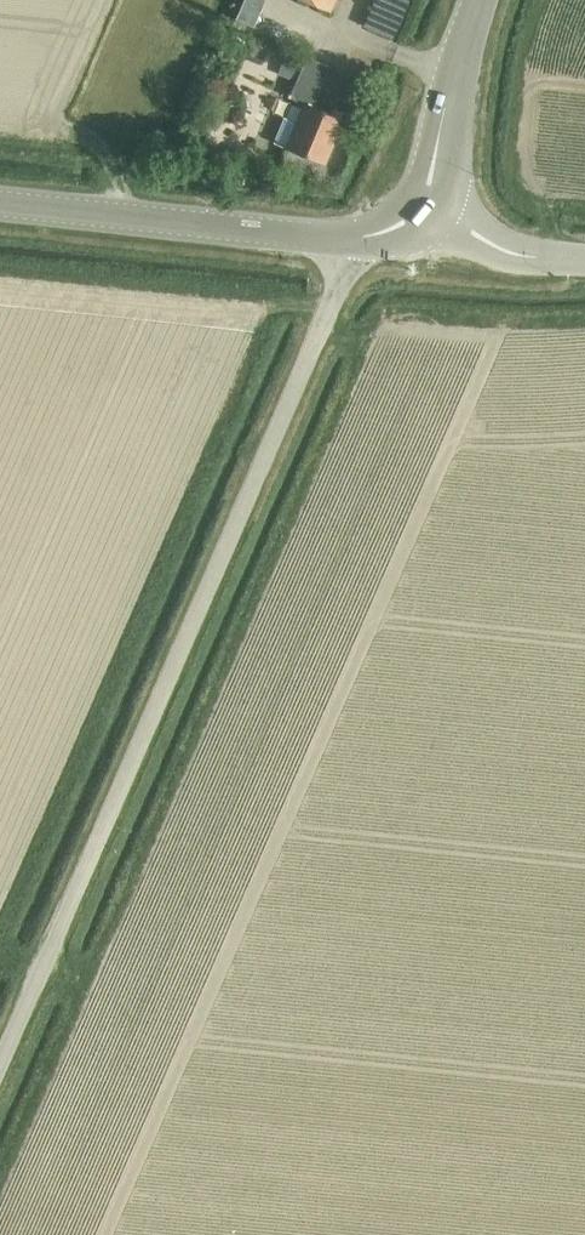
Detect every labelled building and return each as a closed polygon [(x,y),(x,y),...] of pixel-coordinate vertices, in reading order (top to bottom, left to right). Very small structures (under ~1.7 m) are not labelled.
[(330,11),(335,0),(307,0),(330,11)] [(411,1),(408,0),(374,0),(364,24),(395,38),(411,1)] [(325,164),(344,119),(313,106),(330,66),(308,56),(291,95),(306,102),(297,121),(285,116),(274,142),(325,164)] [(294,80),(302,62),(291,57),(283,76),(294,80)]
